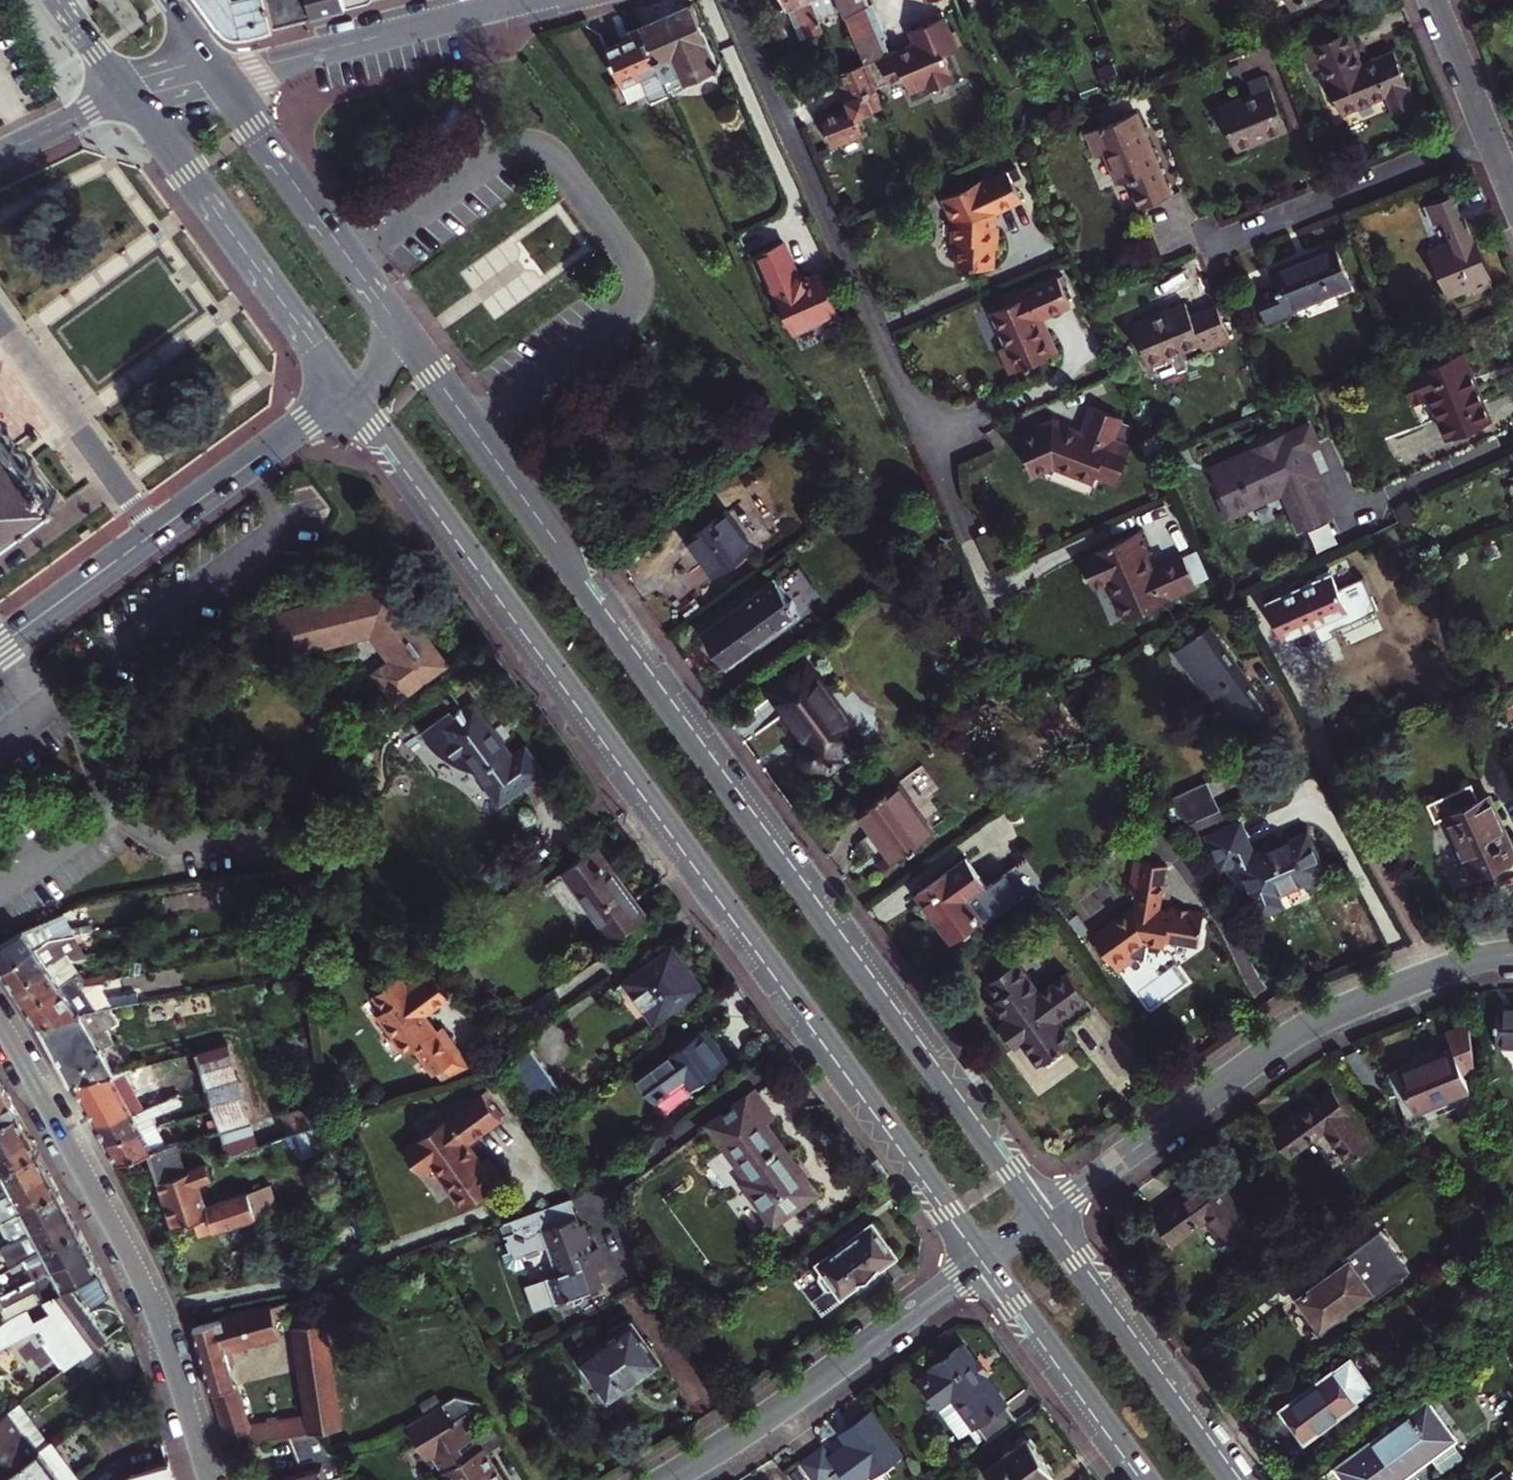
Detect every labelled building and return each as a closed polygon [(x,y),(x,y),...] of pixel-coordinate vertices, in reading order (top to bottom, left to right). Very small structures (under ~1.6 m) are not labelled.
[(267,0),(203,0),(220,24),(245,33),(274,25),(267,0)] [(309,0),(267,0),(274,25),(313,16),(309,0)] [(345,8),(343,0),(309,0),(313,16),(345,8)] [(345,8),(366,3),(368,0),(343,0),(345,8)] [(813,0),(785,0),(788,7),(795,4),(810,36),(825,30),(822,22),(813,0)] [(822,22),(845,13),(840,0),(813,0),(822,22)] [(845,13),(870,3),(869,0),(840,0),(845,13)] [(916,41),(892,51),(886,37),(889,36),(874,1),(870,3),(845,13),(866,62),(877,87),(894,79),(893,78),(905,73),(912,91),(929,84),(931,89),(956,78),(949,61),(950,61),(946,53),(959,47),(946,15),(943,16),(941,11),(921,20),(923,25),(912,29),(916,41)] [(795,4),(788,7),(801,39),(810,36),(795,4)] [(690,5),(639,27),(667,90),(718,68),(690,5)] [(1361,56),(1347,25),(1300,44),(1308,65),(1319,61),(1340,106),(1383,88),(1391,106),(1413,97),(1390,45),(1361,56)] [(639,27),(625,33),(628,39),(604,50),(628,103),(648,94),(651,101),(669,93),(667,90),(639,27)] [(866,62),(844,71),(848,82),(842,84),(851,105),(823,117),(835,145),(864,133),(857,118),(885,106),(877,87),(866,62)] [(1252,94),(1218,108),(1234,150),(1287,127),(1266,75),(1248,82),(1252,94)] [(1170,190),(1138,109),(1087,129),(1096,153),(1106,149),(1118,178),(1131,173),(1142,201),(1170,190)] [(944,198),(953,221),(952,241),(958,241),(956,266),(991,268),(992,248),(996,249),(997,227),(994,227),(989,227),(990,215),(995,215),(995,212),(1023,200),(1011,172),(996,178),(983,184),(982,181),(944,198)] [(995,176),(982,181),(983,184),(996,178),(995,176)] [(1492,286),(1454,195),(1425,207),(1433,226),(1443,222),(1451,241),(1426,251),(1446,298),(1471,288),(1473,295),(1492,286)] [(791,333),(835,313),(818,274),(806,279),(796,275),(781,242),(756,253),(791,333)] [(1335,245),(1271,270),(1276,281),(1254,290),(1268,325),(1289,316),(1288,313),(1351,287),(1335,245)] [(1041,334),(1037,322),(1042,320),(1068,309),(1056,280),(1012,298),(1014,302),(1004,307),(989,313),(1003,347),(997,350),(1007,374),(1056,353),(1046,332),(1041,334)] [(1014,302),(1012,298),(1002,302),(1004,307),(1014,302)] [(1184,303),(1131,325),(1146,364),(1198,343),(1201,351),(1229,339),(1215,305),(1189,316),(1184,303)] [(1041,334),(1046,332),(1042,320),(1037,322),(1041,334)] [(1463,350),(1403,374),(1422,422),(1439,416),(1447,436),(1490,419),(1463,350)] [(1080,432),(1051,421),(1014,438),(1030,475),(1052,466),(1091,481),(1094,473),(1116,481),(1130,444),(1124,442),(1113,438),(1120,419),(1121,417),(1090,405),(1080,432)] [(60,495),(0,416),(0,540),(60,495)] [(1113,438),(1124,442),(1131,423),(1120,419),(1113,438)] [(1300,533),(1330,520),(1317,490),(1313,491),(1309,481),(1317,477),(1311,463),(1307,465),(1301,453),(1317,446),(1309,429),(1284,440),(1282,436),(1255,448),(1257,452),(1212,471),(1225,500),(1250,489),(1256,504),(1284,492),(1289,502),(1287,503),(1300,533)] [(1187,453),(1171,459),(1175,469),(1191,462),(1187,453)] [(1250,489),(1225,500),(1231,515),(1256,504),(1250,489)] [(1395,509),(1400,520),(1411,515),(1406,504),(1395,509)] [(723,510),(686,537),(713,574),(750,547),(723,510)] [(1111,579),(1127,617),(1180,593),(1179,591),(1195,584),(1182,555),(1152,568),(1146,554),(1150,552),(1141,530),(1098,549),(1099,551),(1083,558),(1095,586),(1111,579)] [(1332,572),(1267,602),(1284,639),(1349,609),(1332,572)] [(777,579),(704,632),(726,663),(799,611),(777,579)] [(1179,591),(1180,593),(1196,586),(1195,584),(1179,591)] [(378,673),(397,699),(445,664),(420,631),(434,622),(420,603),(407,612),(388,587),(272,616),(282,655),(372,633),(393,661),(378,673)] [(1212,711),(1229,734),(1266,707),(1208,626),(1176,648),(1217,708),(1212,711)] [(839,754),(861,738),(807,664),(770,690),(810,744),(807,747),(805,752),(806,756),(808,760),(811,764),(815,765),(820,765),(824,764),(827,768),(841,758),(839,754)] [(456,760),(464,753),(500,803),(543,771),(525,747),(512,756),(502,743),(504,741),(494,728),(492,730),(475,706),(466,713),(461,707),(457,710),(461,716),(445,728),(454,739),(445,746),(456,760)] [(1444,812),(1473,875),(1512,857),(1512,843),(1490,792),(1479,797),(1472,780),(1428,800),(1435,816),(1444,812)] [(1205,782),(1174,796),(1185,822),(1217,808),(1205,782)] [(898,783),(858,812),(893,859),(932,830),(898,783)] [(1278,890),(1325,870),(1308,828),(1253,849),(1241,820),(1211,833),(1224,865),(1239,859),(1262,913),(1283,903),(1278,890)] [(598,847),(562,873),(611,941),(648,914),(598,847)] [(916,892),(952,941),(980,921),(983,925),(1023,896),(1005,873),(986,886),(966,857),(916,892)] [(1147,942),(1165,944),(1165,939),(1198,943),(1202,909),(1168,905),(1167,909),(1159,908),(1164,863),(1134,859),(1130,891),(1135,892),(1133,906),(1093,936),(1119,969),(1136,956),(1145,958),(1147,942)] [(2,968),(58,936),(77,933),(63,908),(0,945),(0,965),(2,968)] [(2,968),(15,987),(71,955),(75,961),(92,958),(77,933),(58,936),(2,968)] [(672,947),(625,982),(654,1021),(700,986),(672,947)] [(15,987),(26,1005),(83,974),(91,987),(108,984),(104,966),(80,969),(75,961),(71,955),(15,987)] [(1093,1007),(1067,972),(1039,992),(1017,960),(986,982),(997,998),(991,1002),(1002,1018),(997,1022),(1016,1049),(1022,1044),(1036,1065),(1074,1038),(1065,1026),(1093,1007)] [(26,1005),(38,1023),(107,1011),(91,987),(83,974),(26,1005)] [(431,1037),(420,1023),(417,1019),(424,1014),(427,1018),(444,1005),(423,977),(405,990),(407,992),(402,996),(400,993),(392,982),(366,1001),(377,1016),(371,1020),(400,1060),(431,1037)] [(1498,1044),(1512,1045),(1512,1005),(1499,1005),(1498,1044)] [(121,1022),(114,1010),(107,1011),(38,1023),(72,1085),(115,1079),(117,1078),(102,1051),(117,1043),(109,1029),(121,1022)] [(420,1023),(427,1018),(424,1014),(417,1019),(420,1023)] [(1418,1058),(1400,1065),(1417,1110),(1472,1088),(1464,1069),(1476,1063),(1470,1020),(1448,1029),(1454,1044),(1456,1050),(1421,1064),(1418,1058)] [(706,1028),(637,1079),(657,1105),(686,1084),(690,1090),(730,1060),(706,1028)] [(234,1043),(204,1053),(216,1090),(222,1108),(229,1128),(238,1155),(268,1145),(234,1043)] [(1454,1044),(1418,1058),(1421,1064),(1456,1050),(1454,1044)] [(560,1089),(532,1050),(506,1069),(535,1108),(560,1089)] [(178,1101),(216,1090),(204,1053),(140,1071),(143,1078),(155,1074),(159,1085),(180,1079),(183,1089),(175,1091),(178,1101)] [(117,1078),(115,1079),(123,1094),(135,1090),(127,1075),(117,1078)] [(123,1094),(115,1079),(72,1085),(83,1105),(123,1094)] [(9,1097),(0,1082),(0,1102),(9,1097)] [(1269,1127),(1288,1152),(1324,1127),(1348,1160),(1372,1143),(1348,1110),(1350,1109),(1333,1085),(1298,1110),(1296,1107),(1269,1127)] [(94,1124),(146,1110),(135,1090),(123,1094),(83,1105),(94,1124)] [(153,1108),(172,1103),(168,1093),(150,1099),(153,1108)] [(744,1181),(774,1221),(815,1191),(765,1123),(773,1117),(758,1097),(755,1093),(711,1125),(749,1177),(744,1181)] [(501,1120),(482,1095),(403,1153),(421,1177),(433,1167),(464,1210),(504,1181),(488,1159),(481,1163),(468,1145),(501,1120)] [(301,1134),(331,1124),(344,1120),(338,1096),(293,1112),(301,1134)] [(19,1114),(9,1097),(0,1102),(0,1125),(19,1114)] [(105,1144),(157,1129),(146,1110),(94,1124),(105,1144)] [(29,1133),(19,1114),(0,1125),(0,1148),(29,1133)] [(339,1149),(331,1124),(301,1134),(275,1143),(283,1168),(339,1149)] [(116,1164),(148,1154),(167,1147),(157,1129),(105,1144),(116,1164)] [(39,1153),(29,1133),(0,1148),(0,1174),(39,1153)] [(157,1181),(194,1169),(184,1142),(167,1147),(148,1154),(157,1181)] [(49,1172),(39,1153),(0,1174),(0,1197),(49,1172)] [(194,1169),(157,1181),(173,1228),(193,1221),(198,1235),(278,1208),(270,1183),(209,1204),(201,1180),(215,1175),(212,1164),(194,1169)] [(58,1190),(49,1172),(0,1197),(0,1204),(7,1218),(58,1190)] [(1181,1195),(1158,1211),(1179,1240),(1209,1218),(1232,1250),(1256,1232),(1225,1190),(1229,1187),(1218,1173),(1184,1198),(1181,1195)] [(7,1218),(18,1239),(69,1211),(58,1190),(7,1218)] [(599,1286),(591,1261),(597,1259),(594,1250),(587,1253),(584,1244),(586,1244),(578,1224),(574,1226),(565,1199),(505,1223),(509,1234),(501,1237),(503,1243),(500,1244),(503,1253),(495,1255),(500,1270),(510,1272),(521,1268),(517,1257),(523,1255),(524,1258),(537,1253),(535,1250),(545,1247),(555,1274),(545,1278),(554,1302),(599,1286)] [(23,1260),(28,1257),(79,1230),(69,1211),(18,1239),(13,1242),(23,1260)] [(879,1273),(877,1269),(896,1255),(873,1223),(818,1264),(822,1269),(819,1275),(830,1290),(813,1302),(822,1314),(844,1298),(841,1295),(861,1280),(864,1284),(879,1273)] [(79,1230),(28,1257),(23,1260),(34,1280),(89,1250),(79,1230)] [(1341,1270),(1299,1301),(1322,1332),(1372,1295),(1377,1301),(1405,1280),(1404,1278),(1412,1273),(1382,1232),(1338,1265),(1341,1270)] [(69,1285),(76,1282),(99,1270),(89,1250),(34,1280),(10,1293),(1,1298),(0,1296),(0,1310),(2,1309),(9,1317),(69,1285)] [(93,1307),(111,1293),(99,1270),(76,1282),(93,1307)] [(10,1293),(0,1274),(0,1296),(1,1298),(10,1293)] [(108,1336),(69,1285),(9,1317),(0,1323),(0,1347),(34,1329),(64,1368),(108,1336)] [(285,1300),(193,1327),(211,1392),(214,1392),(229,1445),(285,1434),(290,1434),(318,1429),(340,1425),(322,1318),(293,1323),(309,1413),(247,1424),(225,1349),(279,1333),(275,1317),(289,1313),(285,1300)] [(637,1318),(584,1356),(612,1396),(665,1358),(637,1318)] [(954,1394),(988,1441),(1018,1420),(961,1343),(928,1366),(933,1372),(921,1381),(939,1405),(954,1394)] [(1354,1359),(1285,1409),(1307,1441),(1377,1391),(1354,1359)] [(476,1435),(464,1415),(484,1402),(483,1399),(462,1411),(453,1396),(407,1424),(418,1442),(424,1438),(445,1476),(438,1479),(502,1479),(483,1447),(492,1442),(485,1429),(476,1435)] [(0,1416),(0,1474),(3,1477),(53,1439),(23,1399),(9,1410),(0,1416)] [(1348,1479),(1402,1479),(1458,1439),(1431,1401),(1339,1468),(1348,1479)] [(870,1412),(845,1431),(852,1440),(829,1458),(821,1449),(799,1464),(811,1479),(824,1479),(842,1467),(843,1470),(835,1476),(838,1479),(862,1479),(874,1471),(877,1475),(902,1456),(870,1412)] [(290,1434),(304,1459),(322,1456),(323,1464),(270,1478),(270,1479),(349,1479),(343,1471),(339,1464),(318,1429),(290,1434)] [(1030,1436),(986,1468),(995,1479),(1041,1479),(1040,1479),(1054,1470),(1030,1436)] [(53,1439),(3,1477),(5,1479),(84,1479),(53,1439)] [(170,1464),(136,1474),(127,1479),(174,1479),(170,1464)]
